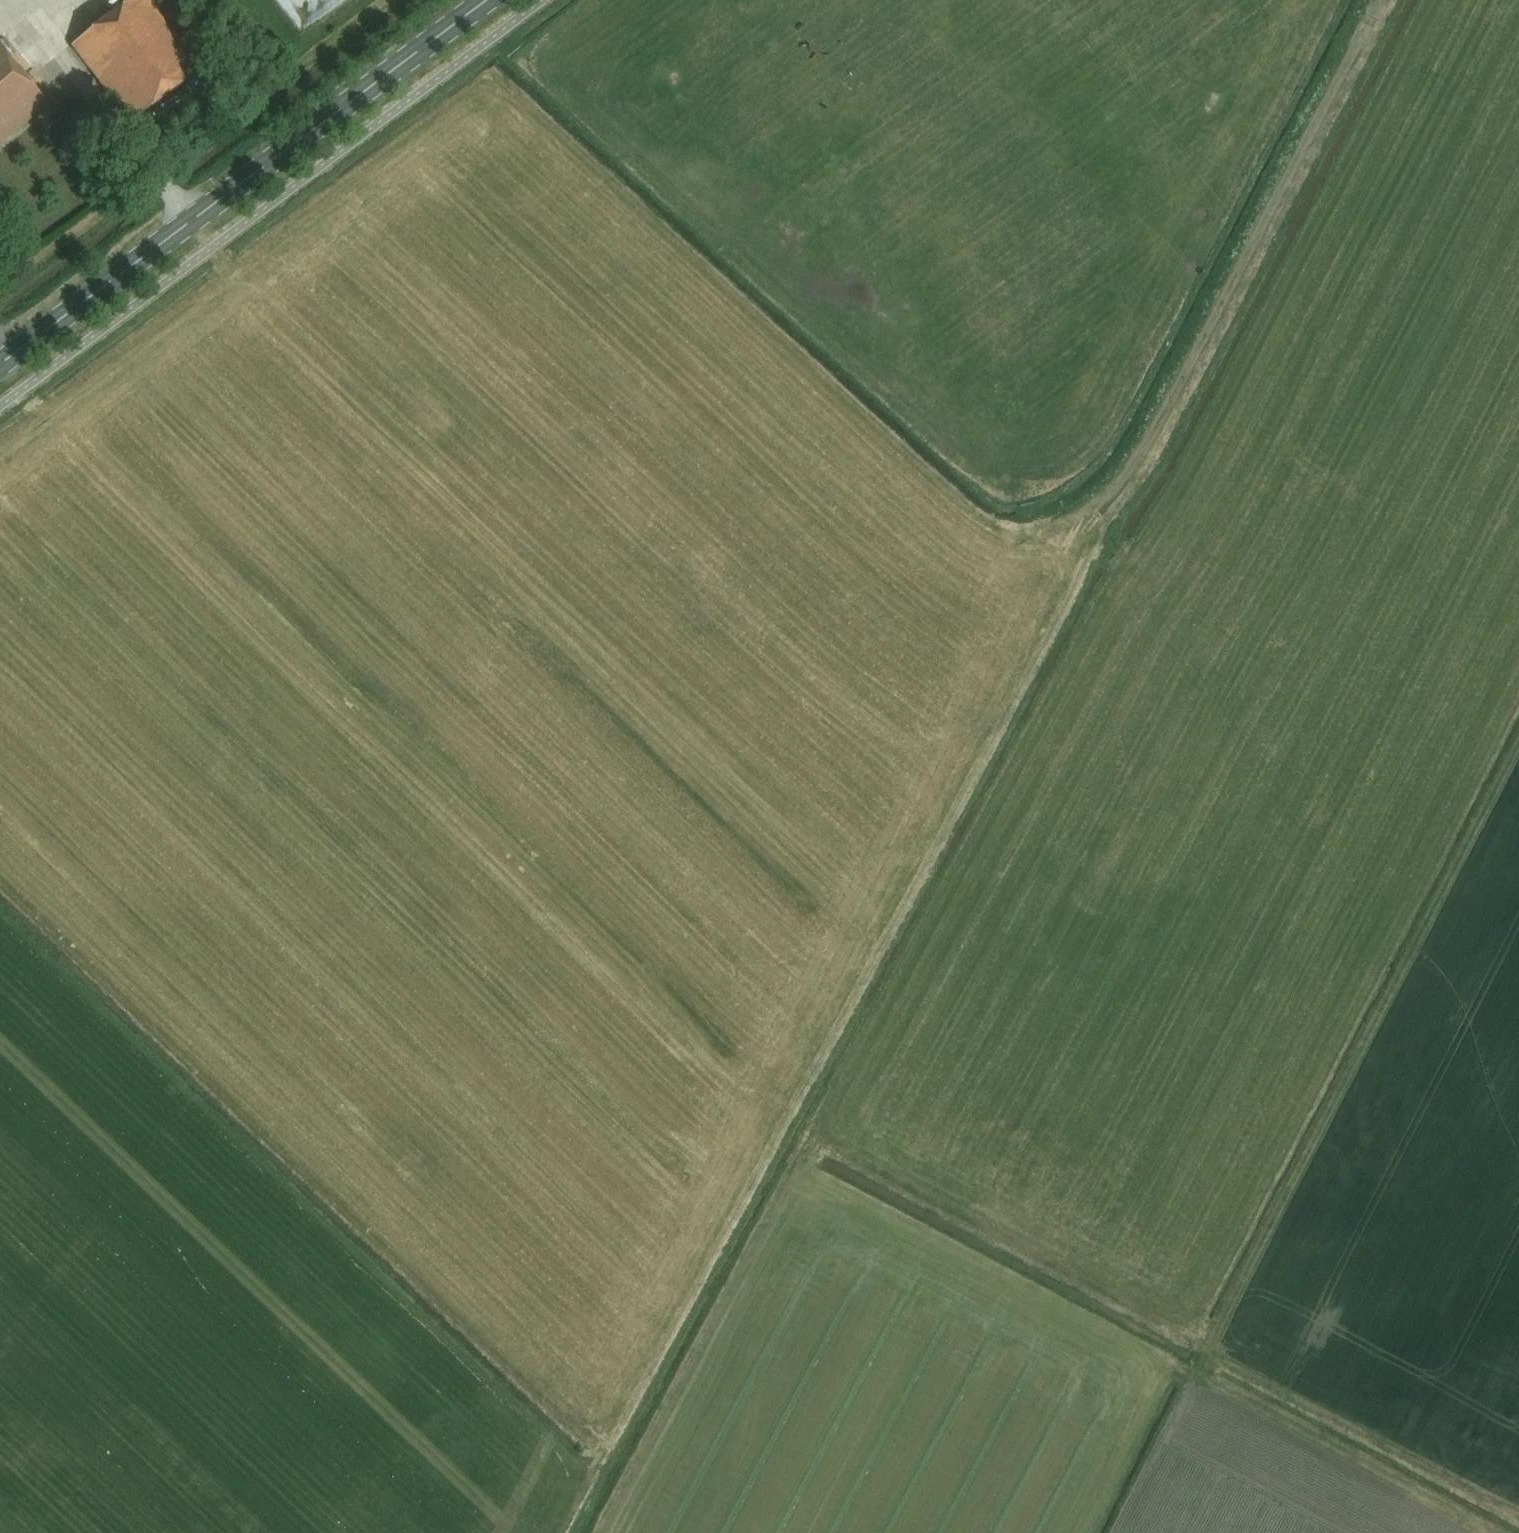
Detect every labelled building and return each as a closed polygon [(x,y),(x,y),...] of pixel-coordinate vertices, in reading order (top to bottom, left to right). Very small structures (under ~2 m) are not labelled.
[(201,68),(150,0),(133,0),(72,46),(130,122),(201,68)] [(46,104),(0,50),(0,143),(46,104)]
